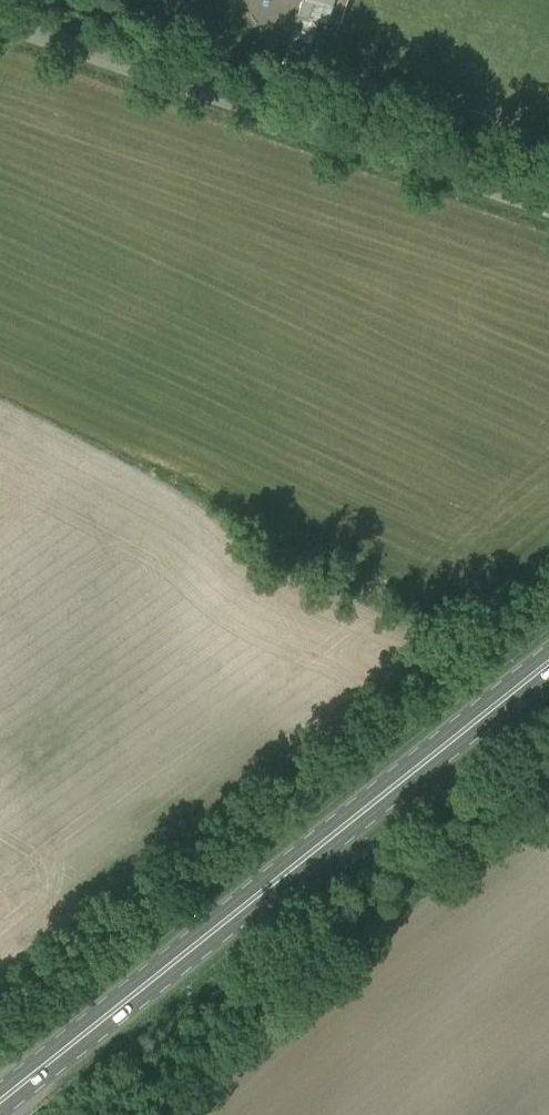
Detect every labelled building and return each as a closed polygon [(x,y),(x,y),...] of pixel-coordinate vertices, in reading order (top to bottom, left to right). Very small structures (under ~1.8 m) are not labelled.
[(334,0),(302,0),(298,14),(296,14),(287,49),(309,55),(318,21),(328,23),(334,0)]
